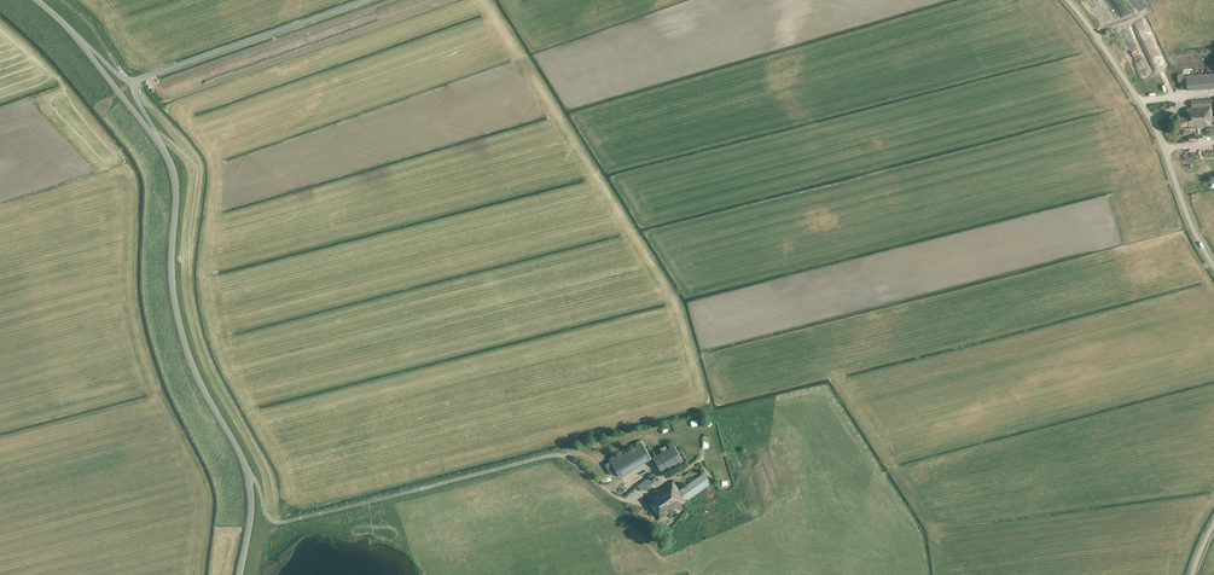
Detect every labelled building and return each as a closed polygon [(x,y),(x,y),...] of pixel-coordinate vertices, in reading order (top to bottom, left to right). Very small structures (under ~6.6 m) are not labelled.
[(1175,51),(1197,49),(1196,43),(1184,44),(1184,46),(1174,47),(1175,51)] [(1185,75),(1187,90),(1213,88),(1213,73),(1185,75)] [(1188,128),(1206,127),(1207,135),(1212,135),(1212,133),(1213,133),(1213,116),(1211,116),(1210,99),(1191,100),(1192,107),(1186,108),(1187,116),(1178,117),(1179,126),(1187,125),(1188,128)] [(1213,184),(1213,174),(1213,171),(1205,172),(1207,185),(1213,184)] [(642,442),(610,461),(620,477),(651,458),(642,442)] [(653,457),(663,474),(684,461),(674,445),(653,457)] [(703,473),(680,489),(680,490),(654,508),(660,517),(666,513),(666,514),(711,484),(703,473)] [(649,476),(637,485),(641,491),(653,482),(649,476)] [(647,498),(654,508),(680,490),(680,489),(673,480),(647,498)]
